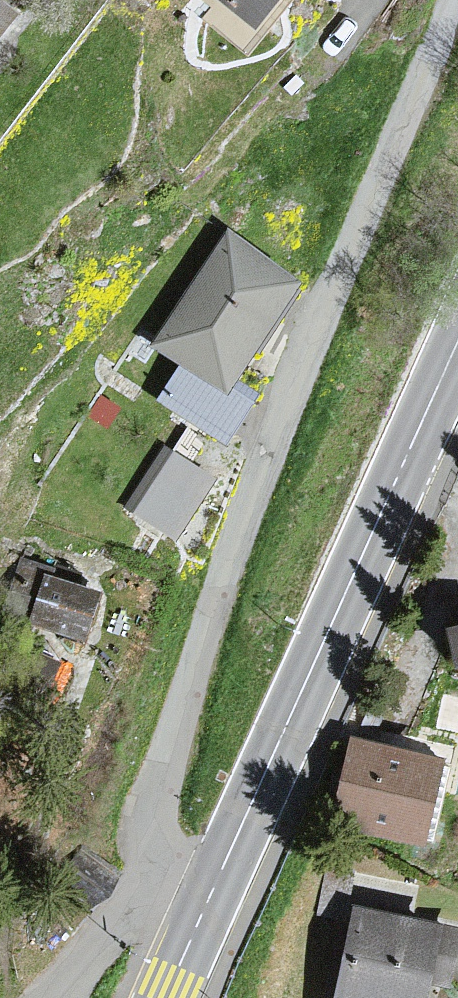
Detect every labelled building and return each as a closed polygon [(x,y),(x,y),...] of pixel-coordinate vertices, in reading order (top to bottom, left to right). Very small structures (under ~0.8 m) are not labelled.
[(256,24),(276,0),(227,0),(256,24)] [(12,16),(0,6),(0,30),(12,16)] [(298,282),(231,237),(159,342),(226,387),(298,282)] [(210,479),(169,451),(132,507),(173,534),(210,479)] [(52,569),(22,561),(9,608),(35,615),(32,623),(85,638),(98,593),(49,580),(52,569)] [(351,744),(335,816),(424,837),(441,764),(351,744)] [(357,911),(341,997),(425,997),(428,979),(448,982),(457,930),(357,911)]
